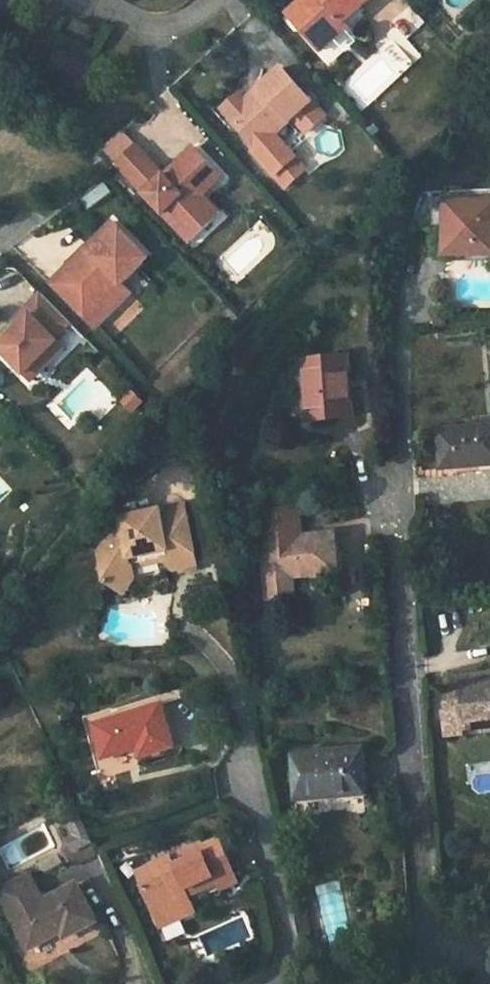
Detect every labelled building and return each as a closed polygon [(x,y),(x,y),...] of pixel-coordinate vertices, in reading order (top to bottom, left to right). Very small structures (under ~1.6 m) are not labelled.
[(309,1),(308,0),(301,0),(291,9),(305,24),(301,29),(321,51),(349,26),(345,22),(369,0),(310,0),(309,1)] [(287,12),(301,29),(305,24),(291,9),(287,12)] [(93,28),(76,20),(73,28),(89,36),(93,28)] [(278,176),(298,157),(275,133),(292,117),(310,101),(281,68),(260,88),(266,94),(250,109),(244,102),(238,95),(223,108),(259,148),(256,151),(278,176)] [(266,94),(260,88),(244,102),(250,109),(266,94)] [(323,115),(310,101),(292,117),(305,131),(323,115)] [(137,146),(118,164),(192,242),(212,223),(195,204),(205,196),(224,178),(195,147),(165,175),(137,146)] [(307,168),(298,157),(278,176),(288,187),(307,168)] [(89,207),(111,193),(104,182),(82,196),(89,207)] [(222,214),(205,196),(195,204),(212,223),(222,214)] [(443,199),(443,254),(489,253),(489,199),(443,199)] [(116,222),(68,268),(103,305),(124,284),(151,258),(116,222)] [(68,268),(52,283),(96,328),(133,293),(124,284),(103,305),(68,268)] [(22,324),(0,345),(27,372),(60,340),(57,337),(73,322),(44,292),(28,308),(33,313),(22,324)] [(16,319),(22,324),(33,313),(28,308),(16,319)] [(60,340),(27,372),(34,379),(67,347),(60,340)] [(349,355),(304,360),(310,420),(355,416),(349,355)] [(438,430),(441,467),(489,463),(489,426),(438,430)] [(106,579),(118,586),(134,561),(138,575),(173,568),(176,571),(199,566),(185,504),(122,518),(100,551),(106,579)] [(262,540),(301,537),(298,507),(259,511),(262,540)] [(301,537),(262,540),(266,579),(296,576),(340,573),(335,533),(301,537)] [(126,591),(138,575),(134,561),(118,586),(126,591)] [(296,576),(266,579),(268,598),(298,596),(296,576)] [(444,714),(446,734),(489,730),(489,673),(450,678),(454,713),(444,714)] [(174,747),(161,704),(92,724),(102,758),(138,747),(141,757),(174,747)] [(364,747),(292,752),(296,798),(367,792),(364,747)] [(471,794),(489,792),(489,770),(469,772),(471,794)] [(202,845),(151,867),(137,872),(160,927),(182,918),(175,902),(188,896),(218,883),(221,890),(238,883),(220,839),(202,847),(202,845)] [(77,850),(81,860),(97,852),(92,842),(77,850)] [(77,850),(65,856),(71,866),(81,860),(77,850)] [(43,902),(30,875),(17,881),(32,907),(43,902)] [(43,902),(32,907),(17,881),(0,890),(0,891),(30,947),(62,931),(65,938),(96,922),(77,884),(43,902)] [(195,913),(188,896),(175,902),(182,918),(195,913)]
